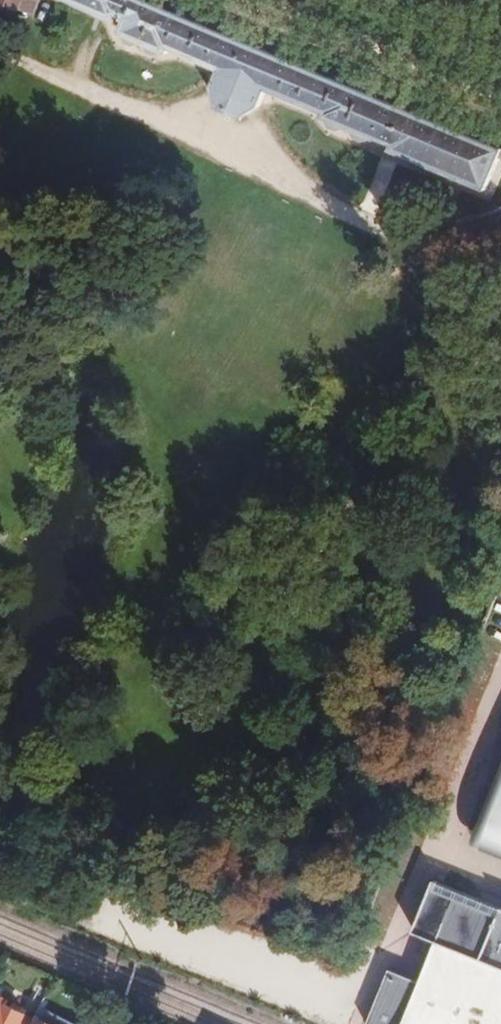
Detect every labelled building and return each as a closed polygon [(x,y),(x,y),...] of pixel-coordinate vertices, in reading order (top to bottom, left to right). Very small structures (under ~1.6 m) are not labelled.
[(18,4),(37,12),(42,0),(19,0),(18,4)] [(500,157),(500,146),(425,114),(152,0),(78,0),(116,16),(119,11),(127,15),(120,30),(127,33),(129,39),(136,42),(142,40),(148,42),(151,49),(157,51),(165,48),(169,50),(171,46),(222,67),(215,84),(218,106),(243,116),(260,104),(267,87),(324,111),(323,116),(329,118),(331,125),(339,128),(346,126),(353,128),(356,135),(363,139),(372,137),(377,139),(378,138),(394,145),(392,149),(487,189),(500,157)] [(500,828),(500,777),(483,821),(500,828)] [(365,1023),(500,1023),(500,909),(433,881),(412,932),(435,942),(418,982),(388,969),(365,1023)] [(35,1019),(0,1000),(0,1023),(32,1023),(35,1019)] [(78,1023),(47,1007),(38,1023),(78,1023)]
